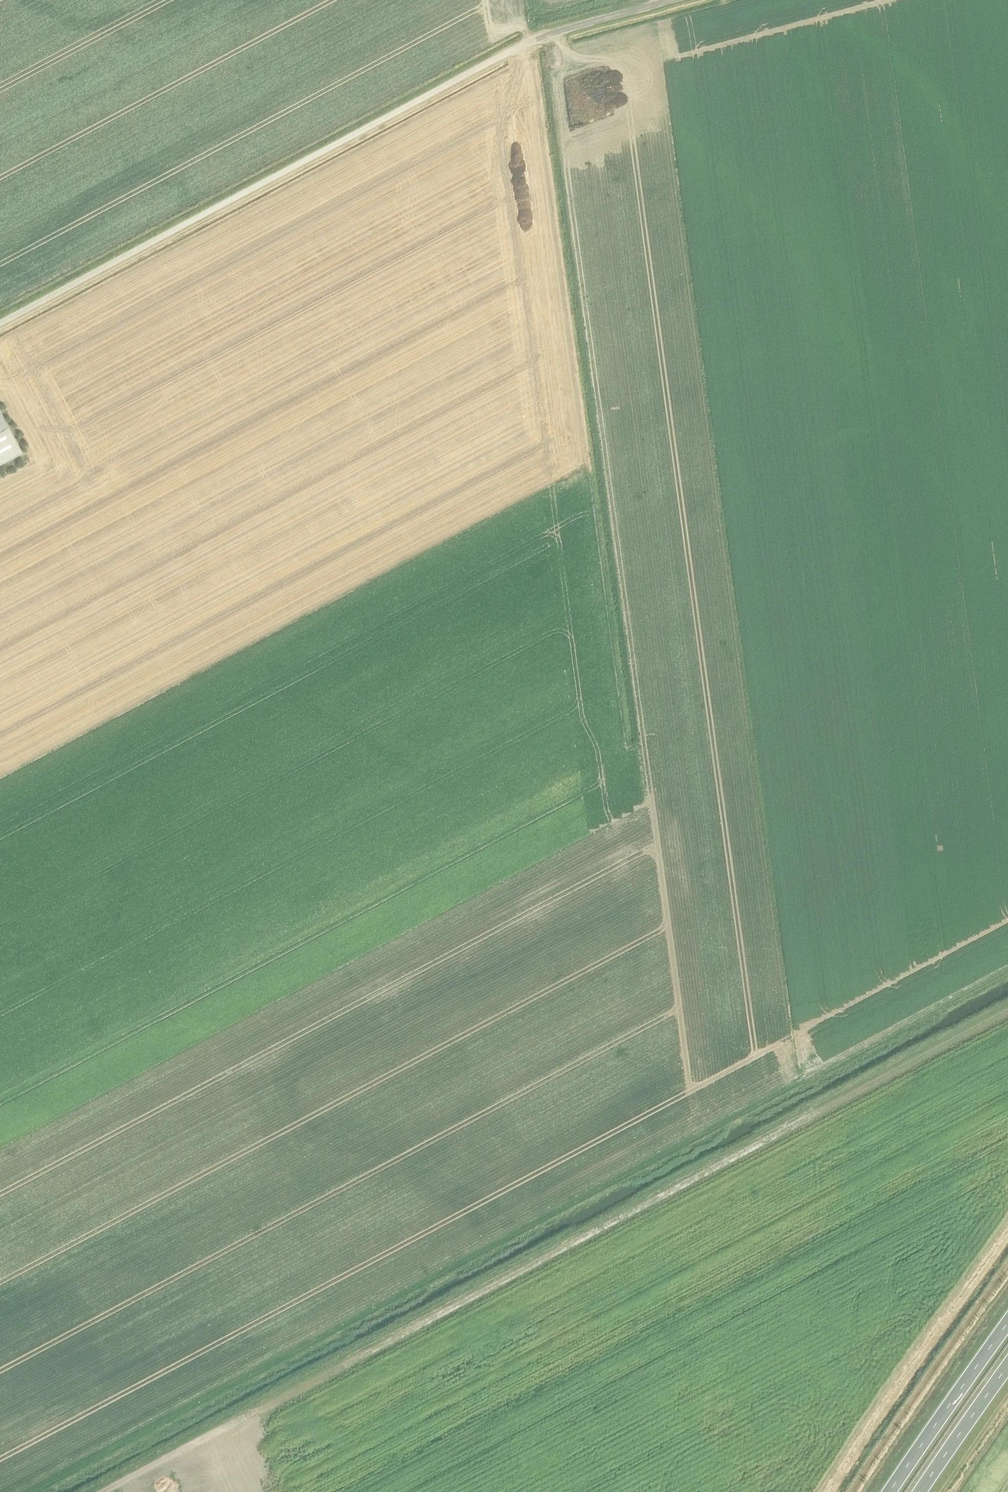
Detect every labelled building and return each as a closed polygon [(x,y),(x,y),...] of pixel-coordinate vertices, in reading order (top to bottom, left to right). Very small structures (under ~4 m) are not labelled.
[(22,451),(0,410),(0,463),(22,451)]
